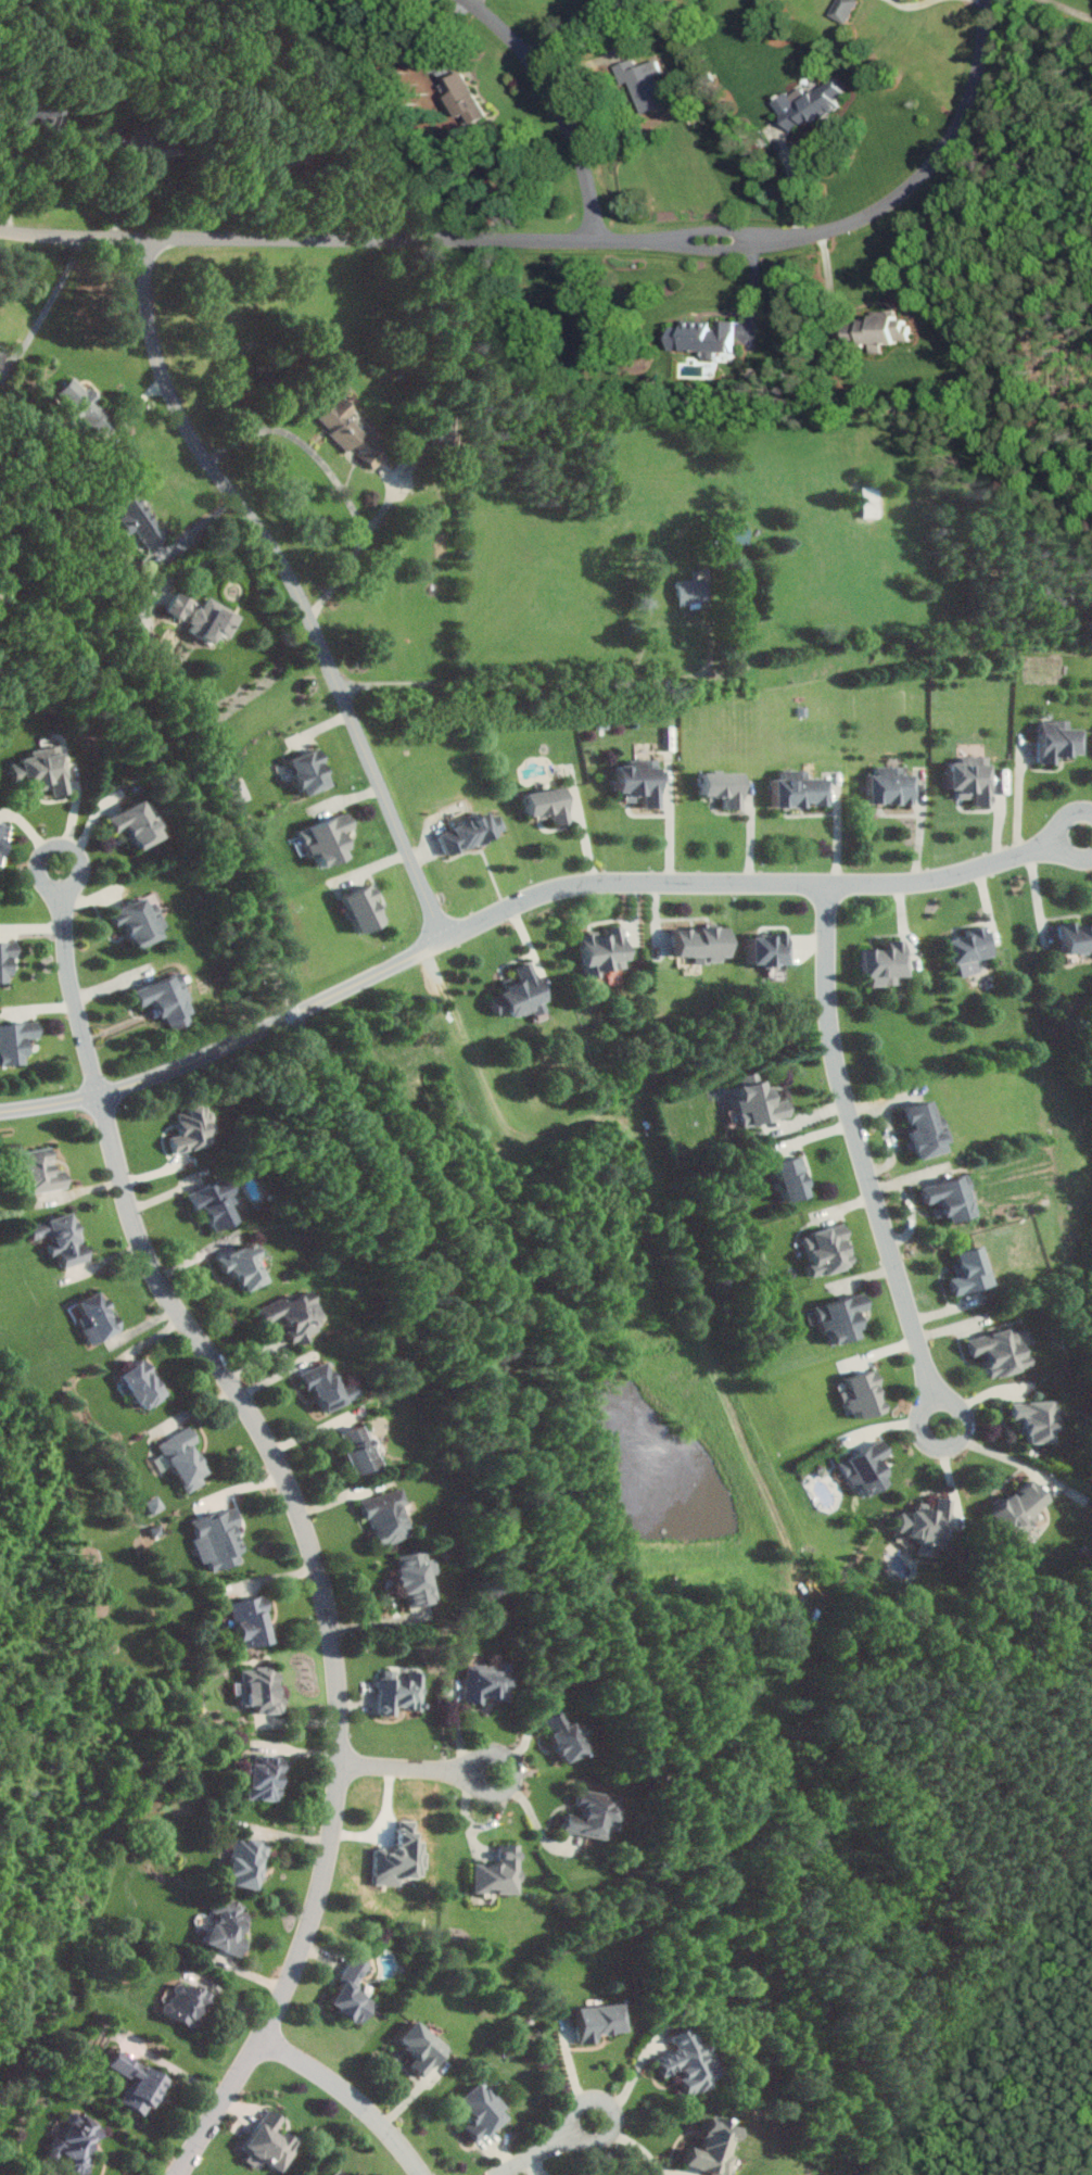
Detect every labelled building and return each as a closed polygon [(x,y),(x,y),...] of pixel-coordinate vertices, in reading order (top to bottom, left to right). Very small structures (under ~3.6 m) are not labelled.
[(845,24),(859,0),(837,0),(828,14),(845,24)] [(665,106),(655,77),(663,75),(658,59),(637,66),(635,59),(615,65),(626,98),(635,95),(641,114),(665,106)] [(461,130),(485,119),(464,72),(440,82),(461,130)] [(772,101),(788,131),(804,122),(806,126),(841,107),(836,99),(843,95),(835,79),(806,95),(800,85),(772,101)] [(141,131),(120,130),(120,151),(140,152),(141,131)] [(899,315),(873,315),(873,321),(863,321),(864,345),(909,344),(909,320),(899,320),(899,315)] [(669,351),(698,352),(697,360),(732,362),(734,322),(714,321),(713,323),(682,322),(682,328),(670,327),(669,351)] [(62,388),(95,434),(113,422),(79,375),(62,388)] [(318,420),(351,451),(353,449),(375,468),(388,454),(348,417),(356,409),(341,395),(318,420)] [(138,528),(148,548),(164,540),(138,485),(115,496),(124,515),(120,517),(128,533),(138,528)] [(709,600),(705,576),(675,581),(679,605),(709,600)] [(166,613),(188,623),(185,631),(213,644),(218,633),(231,639),(242,614),(207,598),(204,606),(176,593),(166,613)] [(1082,754),(1083,727),(1071,726),(1071,720),(1042,719),(1040,762),(1057,762),(1057,753),(1082,754)] [(68,790),(59,743),(31,749),(32,754),(22,756),(29,791),(50,787),(51,794),(68,790)] [(331,784),(319,747),(290,755),(301,793),(331,784)] [(950,787),(958,787),(957,797),(975,797),(974,804),(991,804),(992,755),(968,754),(967,760),(950,760),(950,787)] [(619,764),(619,790),(627,790),(627,796),(644,796),(644,806),(660,806),(660,757),(630,758),(630,764),(619,764)] [(869,801),(913,802),(914,766),(877,766),(877,772),(870,772),(869,801)] [(743,770),(703,770),(703,794),(725,794),(725,807),(743,807),(743,770)] [(161,835),(156,826),(158,825),(144,796),(106,814),(114,831),(124,827),(135,848),(161,835)] [(346,855),(343,846),(349,844),(343,830),(352,826),(346,810),(301,828),(312,856),(317,854),(322,865),(346,855)] [(447,852),(508,832),(502,813),(492,816),(490,812),(439,829),(447,852)] [(0,820),(0,863),(1,863),(8,822),(0,820)] [(340,895),(350,917),(352,916),(359,931),(386,919),(369,882),(340,895)] [(152,900),(147,903),(143,895),(110,910),(117,926),(123,923),(135,947),(167,932),(152,900)] [(1091,949),(1091,921),(1062,923),(1064,951),(1091,949)] [(582,933),(586,976),(600,975),(600,969),(627,966),(623,924),(607,926),(607,933),(592,935),(592,932),(582,933)] [(979,971),(977,957),(991,954),(986,925),(967,928),(968,934),(947,937),(951,963),(960,962),(962,974),(979,971)] [(674,955),(692,954),(692,962),(720,962),(720,955),(728,955),(728,926),(674,926),(674,955)] [(751,933),(752,963),(789,963),(788,932),(751,933)] [(862,947),(863,977),(871,976),(871,984),(898,983),(898,975),(907,975),(906,938),(888,938),(889,945),(862,947)] [(6,972),(15,972),(14,939),(0,940),(0,981),(7,980),(6,972)] [(548,999),(531,960),(515,967),(518,974),(503,980),(507,990),(491,997),(498,1013),(508,1009),(511,1017),(532,1008),(535,1014),(547,1009),(544,1000),(548,999)] [(139,1005),(150,1001),(154,1015),(164,1012),(169,1028),(193,1020),(179,979),(174,980),(172,975),(133,987),(139,1005)] [(23,1062),(22,1054),(30,1054),(29,1041),(37,1040),(35,1020),(0,1023),(0,1064),(23,1062)] [(739,1083),(741,1096),(737,1097),(741,1124),(790,1115),(787,1098),(772,1101),(768,1078),(739,1083)] [(950,1140),(943,1114),(936,1116),(931,1098),(905,1105),(914,1138),(907,1140),(910,1150),(916,1148),(918,1158),(947,1150),(944,1142),(950,1140)] [(173,1151),(215,1142),(213,1130),(215,1130),(209,1102),(176,1110),(181,1134),(170,1136),(173,1151)] [(29,1193),(68,1185),(64,1168),(55,1170),(50,1146),(20,1152),(29,1193)] [(776,1162),(788,1200),(813,1192),(800,1154),(776,1162)] [(922,1185),(926,1203),(934,1202),(937,1216),(948,1214),(949,1220),(977,1214),(968,1175),(922,1185)] [(189,1193),(195,1209),(202,1205),(211,1230),(235,1221),(229,1204),(237,1201),(228,1178),(189,1193)] [(29,1223),(33,1238),(52,1232),(57,1250),(58,1250),(63,1266),(86,1260),(73,1211),(29,1223)] [(805,1233),(814,1274),(853,1265),(847,1238),(849,1238),(847,1229),(832,1233),(830,1227),(805,1233)] [(267,1280),(250,1242),(217,1256),(224,1273),(232,1270),(241,1291),(267,1280)] [(955,1294),(992,1284),(982,1244),(956,1251),(959,1261),(954,1262),(957,1275),(950,1277),(955,1294)] [(120,1330),(102,1288),(77,1300),(84,1315),(79,1318),(91,1343),(120,1330)] [(327,1325),(314,1294),(303,1299),(300,1291),(253,1310),(259,1326),(282,1317),(286,1326),(288,1326),(295,1343),(310,1338),(308,1333),(327,1325)] [(817,1304),(823,1333),(831,1332),(833,1342),(859,1337),(857,1328),(863,1327),(860,1310),(868,1309),(865,1294),(817,1304)] [(990,1377),(1030,1366),(1023,1341),(1030,1339),(1026,1325),(969,1340),(973,1355),(983,1352),(990,1377)] [(143,1410),(167,1393),(143,1358),(119,1374),(143,1410)] [(361,1394),(355,1383),(341,1389),(327,1360),(300,1373),(307,1389),(312,1387),(324,1411),(361,1394)] [(887,1410),(876,1369),(847,1377),(850,1388),(842,1390),(848,1412),(858,1410),(860,1418),(887,1410)] [(1029,1442),(1054,1441),(1053,1429),(1059,1429),(1058,1399),(1012,1401),(1012,1419),(1020,1419),(1021,1433),(1028,1433),(1029,1442)] [(339,1432),(353,1474),(382,1464),(371,1429),(364,1431),(362,1424),(339,1432)] [(159,1443),(187,1493),(210,1480),(191,1445),(199,1441),(190,1425),(159,1443)] [(888,1483),(884,1475),(889,1472),(882,1457),(890,1453),(883,1439),(840,1461),(853,1488),(859,1485),(864,1495),(888,1483)] [(1034,1513),(1050,1498),(1032,1478),(1014,1494),(1012,1492),(989,1513),(1013,1539),(1037,1517),(1034,1513)] [(411,1535),(401,1506),(408,1503),(402,1486),(362,1500),(378,1546),(411,1535)] [(952,1498),(936,1497),(935,1508),(917,1506),(917,1512),(900,1510),(898,1530),(908,1531),(908,1536),(918,1537),(916,1553),(939,1556),(941,1539),(947,1540),(952,1498)] [(193,1520),(198,1536),(194,1537),(202,1563),(208,1561),(211,1571),(243,1561),(239,1551),(244,1549),(237,1527),(242,1525),(236,1507),(193,1520)] [(409,1607),(436,1602),(427,1549),(399,1554),(401,1566),(396,1567),(401,1593),(407,1592),(409,1607)] [(241,1649),(273,1641),(262,1595),(230,1602),(241,1649)] [(465,1702),(484,1703),(484,1698),(510,1699),(511,1664),(467,1663),(465,1702)] [(257,1714),(284,1712),(284,1699),(278,1699),(277,1667),(242,1669),(243,1682),(235,1682),(235,1694),(243,1693),(244,1705),(256,1704),(257,1714)] [(425,1671),(384,1669),(384,1678),(379,1678),(378,1714),(397,1715),(397,1708),(423,1709),(425,1671)] [(586,1752),(565,1708),(543,1718),(564,1762),(586,1752)] [(250,1799),(281,1800),(284,1756),(252,1754),(250,1799)] [(564,1830),(602,1839),(606,1822),(613,1823),(619,1799),(580,1790),(577,1804),(584,1805),(581,1821),(567,1818),(564,1830)] [(258,1890),(269,1843),(236,1835),(225,1882),(258,1890)] [(474,1891),(497,1891),(497,1893),(519,1893),(519,1844),(500,1844),(500,1863),(474,1863),(474,1891)] [(241,1956),(247,1938),(242,1936),(252,1908),(219,1896),(212,1916),(214,1917),(205,1943),(241,1956)] [(370,1963),(353,1953),(334,1988),(338,1990),(329,2006),(361,2024),(375,1999),(356,1989),(370,1963)] [(197,1985),(194,1990),(179,1982),(163,2011),(192,2028),(211,1993),(197,1985)] [(625,2032),(624,2004),(579,2006),(581,2043),(598,2042),(598,2034),(625,2032)] [(410,2065),(423,2077),(449,2048),(416,2019),(398,2040),(417,2057),(410,2065)] [(656,2059),(664,2075),(677,2070),(689,2096),(714,2085),(711,2080),(723,2075),(709,2045),(700,2049),(689,2026),(671,2034),(678,2049),(656,2059)] [(108,2065),(133,2078),(120,2102),(147,2116),(167,2078),(116,2051),(108,2065)] [(476,2142),(511,2115),(495,2095),(491,2097),(479,2082),(455,2101),(472,2124),(466,2129),(476,2142)] [(281,2172),(301,2139),(293,2134),(290,2138),(276,2130),(284,2118),(268,2108),(243,2149),(249,2153),(244,2160),(255,2167),(260,2159),(281,2172)] [(74,2111),(53,2147),(69,2156),(62,2167),(76,2174),(85,2174),(95,2157),(90,2154),(104,2128),(74,2111)] [(735,2156),(731,2154),(737,2134),(729,2131),(732,2123),(709,2116),(700,2150),(690,2147),(685,2165),(717,2174),(729,2174),(735,2156)]
